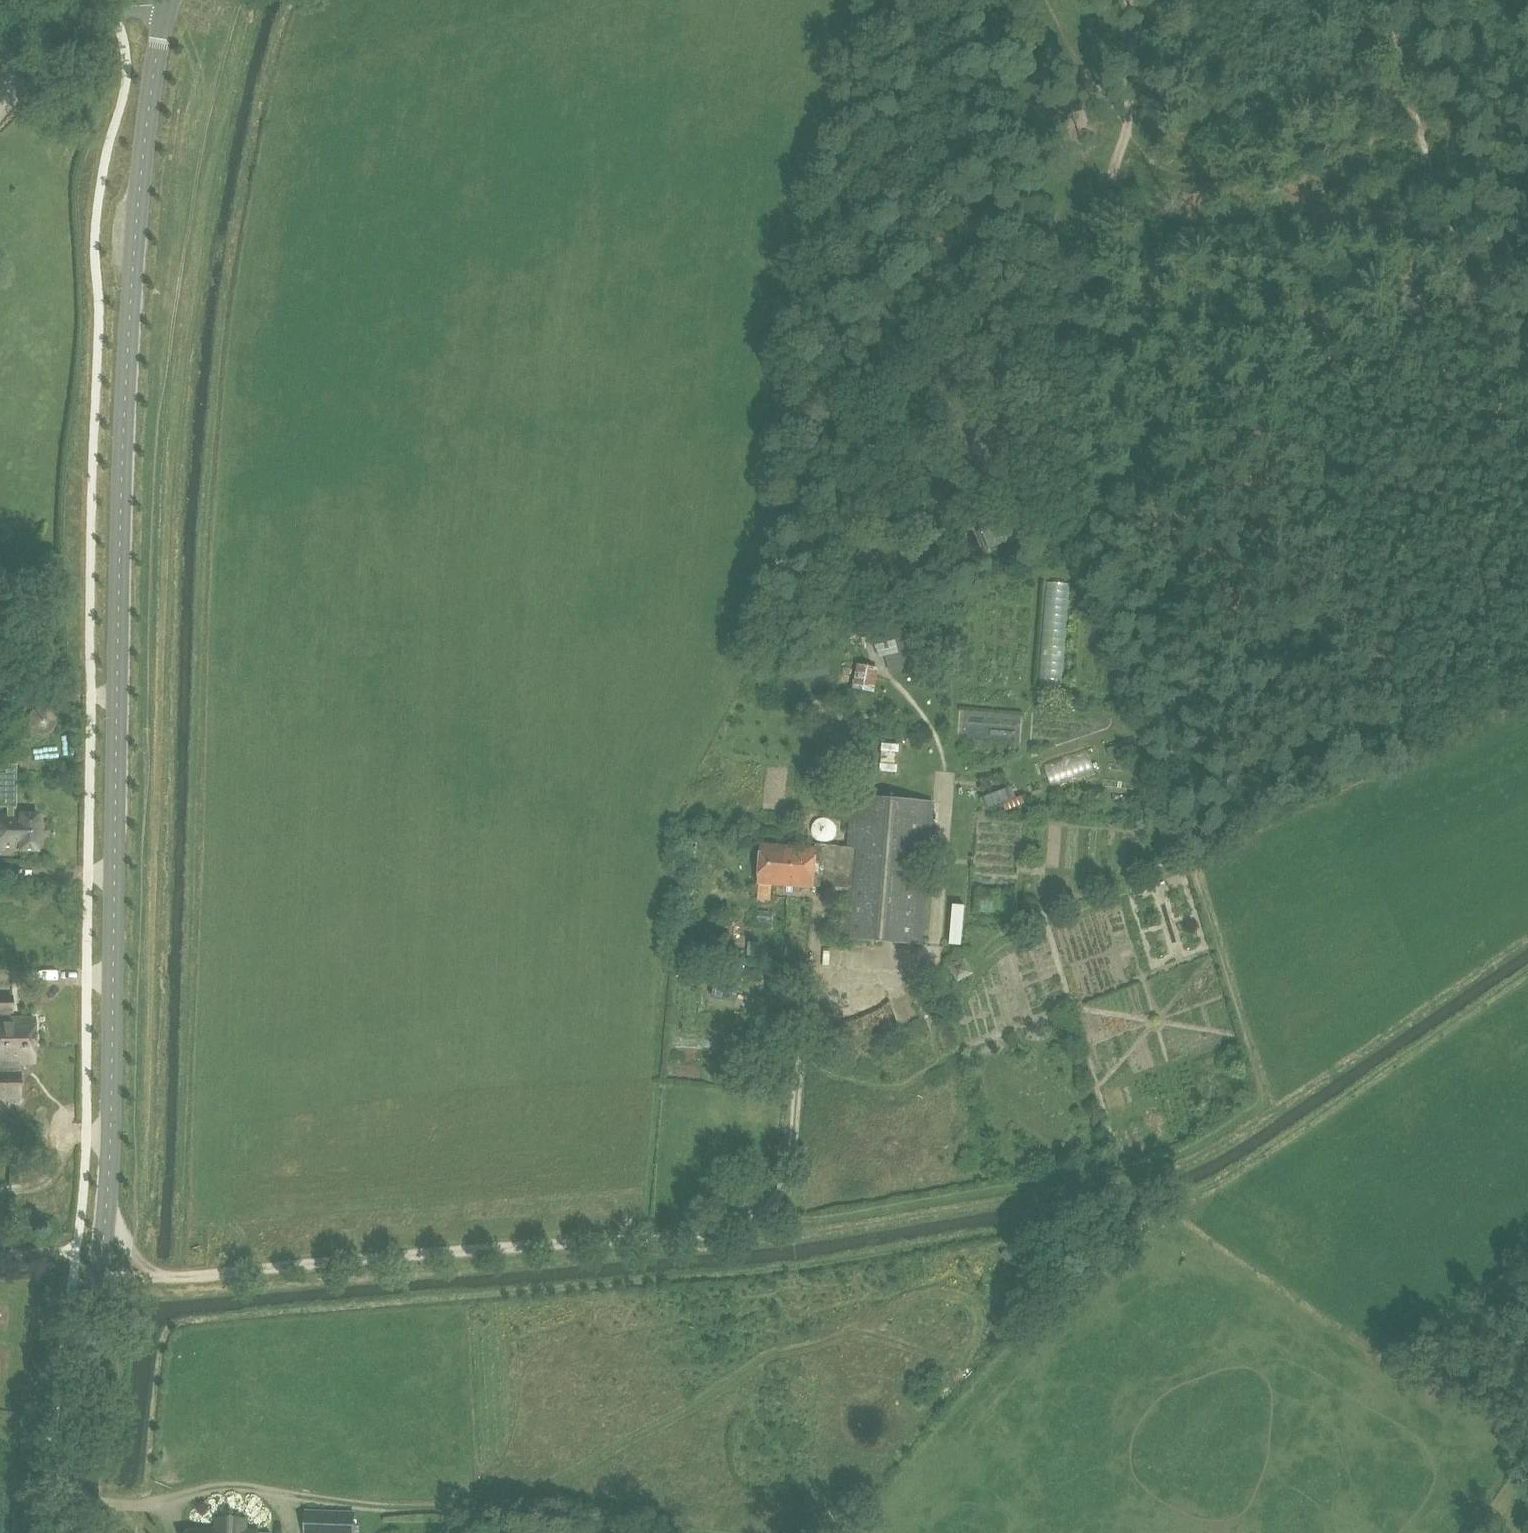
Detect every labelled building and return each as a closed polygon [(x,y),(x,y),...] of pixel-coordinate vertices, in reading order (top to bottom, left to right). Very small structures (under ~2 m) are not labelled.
[(1046,528),(1035,498),(978,519),(989,548),(1046,528)] [(879,658),(919,647),(912,622),(872,632),(879,658)] [(888,742),(887,770),(904,770),(905,742),(888,742)] [(12,808),(12,816),(0,816),(0,819),(0,849),(20,849),(20,850),(39,851),(40,815),(22,814),(23,789),(0,789),(0,808),(12,808)] [(1015,813),(1033,804),(1028,793),(1009,801),(1015,813)] [(759,884),(813,888),(813,887),(847,890),(843,938),(923,945),(934,802),(854,796),(850,847),(816,844),(816,849),(762,846),(759,884)] [(0,997),(0,1049),(36,1049),(35,1018),(10,1019),(10,1013),(13,1013),(13,997),(0,997)] [(851,1027),(859,1052),(911,1034),(903,1010),(851,1027)] [(21,1096),(21,1084),(21,1074),(19,1074),(19,1063),(36,1063),(36,1049),(0,1049),(0,1096),(21,1096)] [(306,1516),(306,1532),(355,1532),(356,1518),(306,1516)]
